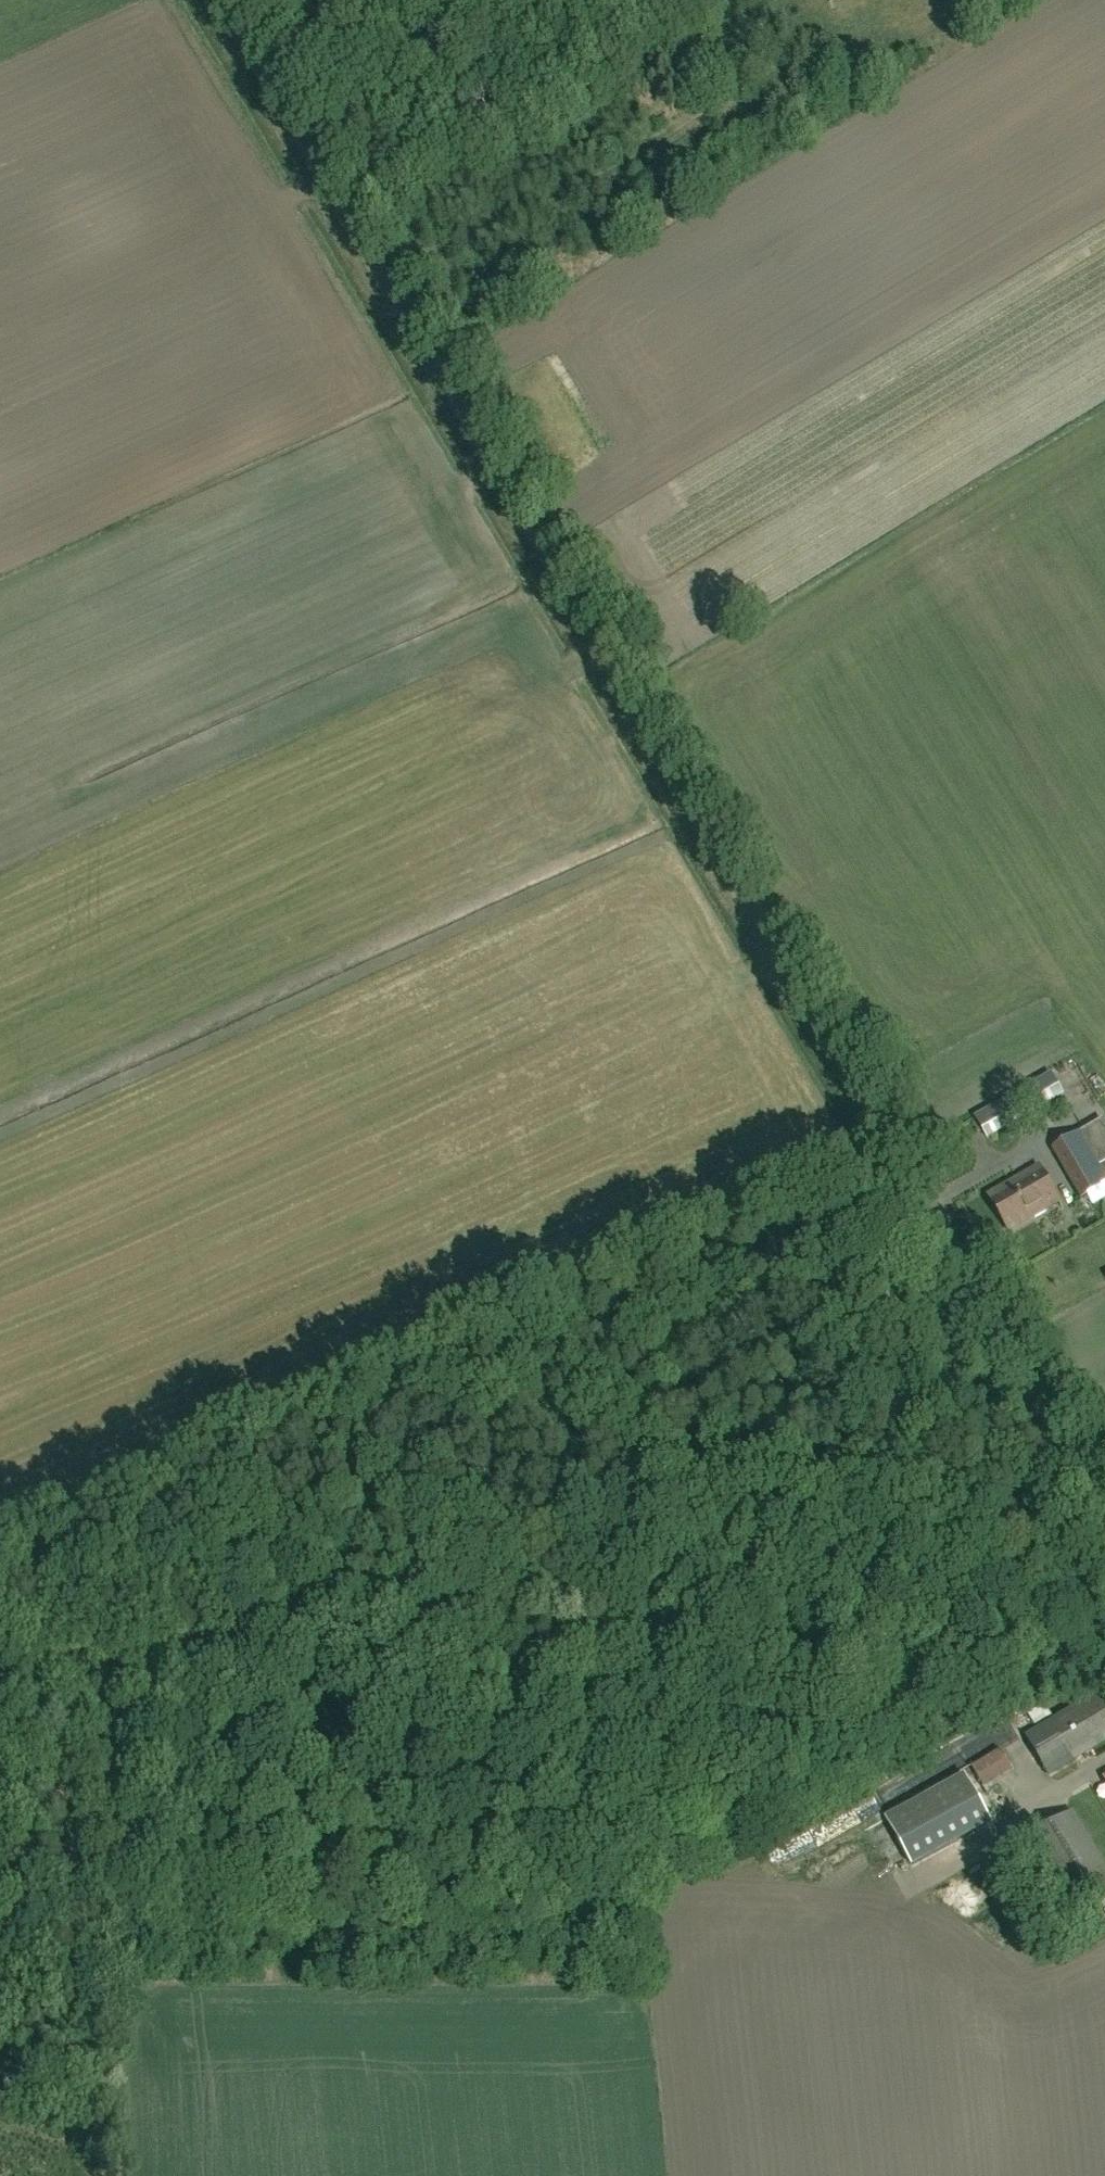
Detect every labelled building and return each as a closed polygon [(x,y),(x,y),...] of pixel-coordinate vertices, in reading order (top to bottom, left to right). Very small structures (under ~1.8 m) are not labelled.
[(988,1138),(1063,1095),(1050,1074),(975,1117),(988,1138)] [(1104,1184),(1104,1167),(1085,1132),(1054,1149),(1082,1198),(1104,1184)] [(1009,1230),(1059,1201),(1039,1167),(989,1196),(1009,1230)] [(1104,1744),(1104,1691),(1027,1737),(1050,1777),(1104,1744)] [(988,1795),(999,1789),(995,1782),(1013,1771),(1001,1750),(972,1767),(984,1787),(983,1787),(988,1795)] [(912,1865),(990,1823),(965,1777),(887,1820),(912,1865)] [(1104,1887),(1104,1869),(1072,1813),(1029,1838),(1070,1908),(1104,1887)]
